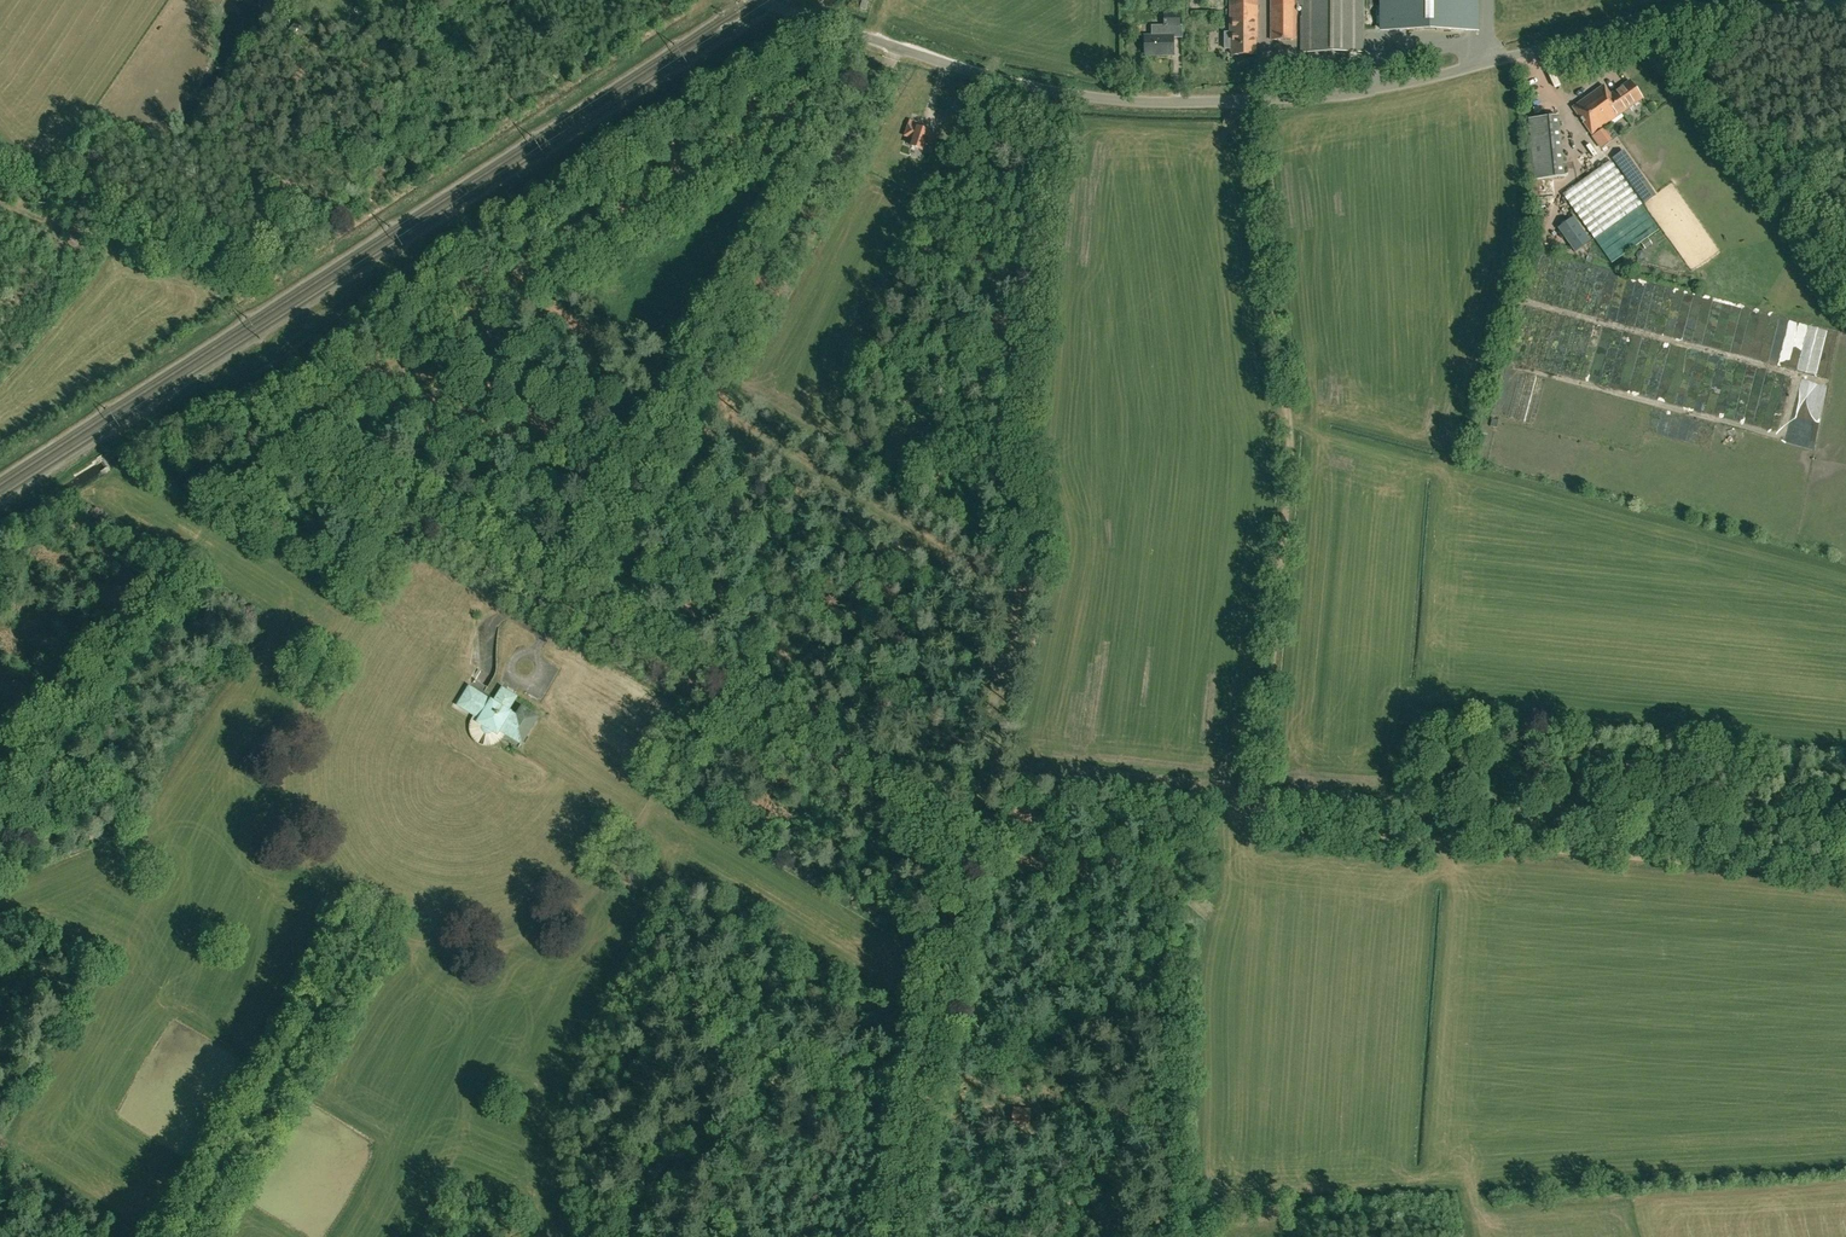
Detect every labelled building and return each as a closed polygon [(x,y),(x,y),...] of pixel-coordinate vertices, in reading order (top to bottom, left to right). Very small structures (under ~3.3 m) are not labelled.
[(869,2),(863,0),(860,8),(866,10),(869,2)] [(1231,32),(1225,32),(1225,48),(1231,48),(1231,51),(1232,51),(1232,54),(1256,54),(1256,38),(1257,38),(1257,0),(1231,0),(1231,32)] [(1271,39),(1295,39),(1295,5),(1302,4),(1302,51),(1362,51),(1362,0),(1271,0),(1271,39)] [(1381,35),(1476,35),(1476,0),(1381,0),(1381,35)] [(1174,55),(1174,37),(1174,36),(1172,36),(1172,26),(1180,26),(1180,14),(1165,14),(1165,26),(1152,25),(1152,36),(1145,36),(1145,55),(1174,55)] [(1614,91),(1627,109),(1643,98),(1630,80),(1614,91)] [(1627,109),(1614,91),(1610,94),(1604,85),(1573,107),(1593,134),(1627,109)] [(964,101),(956,98),(952,110),(961,113),(964,101)] [(923,149),(926,142),(933,145),(937,134),(918,128),(920,123),(910,120),(905,135),(913,138),(911,145),(923,149)] [(1610,160),(1563,194),(1594,238),(1642,204),(1610,160)] [(1591,240),(1574,215),(1557,227),(1575,252),(1591,240)] [(512,706),(497,697),(493,702),(491,701),(491,702),(469,688),(462,699),(485,713),(479,722),(483,725),(482,726),(482,727),(482,728),(482,729),(482,730),(483,732),(483,733),(485,734),(486,735),(487,735),(489,735),(490,735),(491,734),(492,734),(493,733),(494,732),(494,731),(498,733),(500,729),(510,735),(509,735),(522,743),(537,717),(522,708),(517,717),(510,713),(510,712),(508,711),(512,706)] [(1012,1122),(1029,1124),(1031,1111),(1013,1109),(1012,1122)] [(1024,1200),(1018,1211),(1024,1214),(1022,1218),(1029,1221),(1031,1217),(1038,1220),(1043,1209),(1037,1206),(1038,1204),(1036,1203),(1035,1205),(1031,1203),(1032,1201),(1030,1200),(1029,1202),(1024,1200)]
